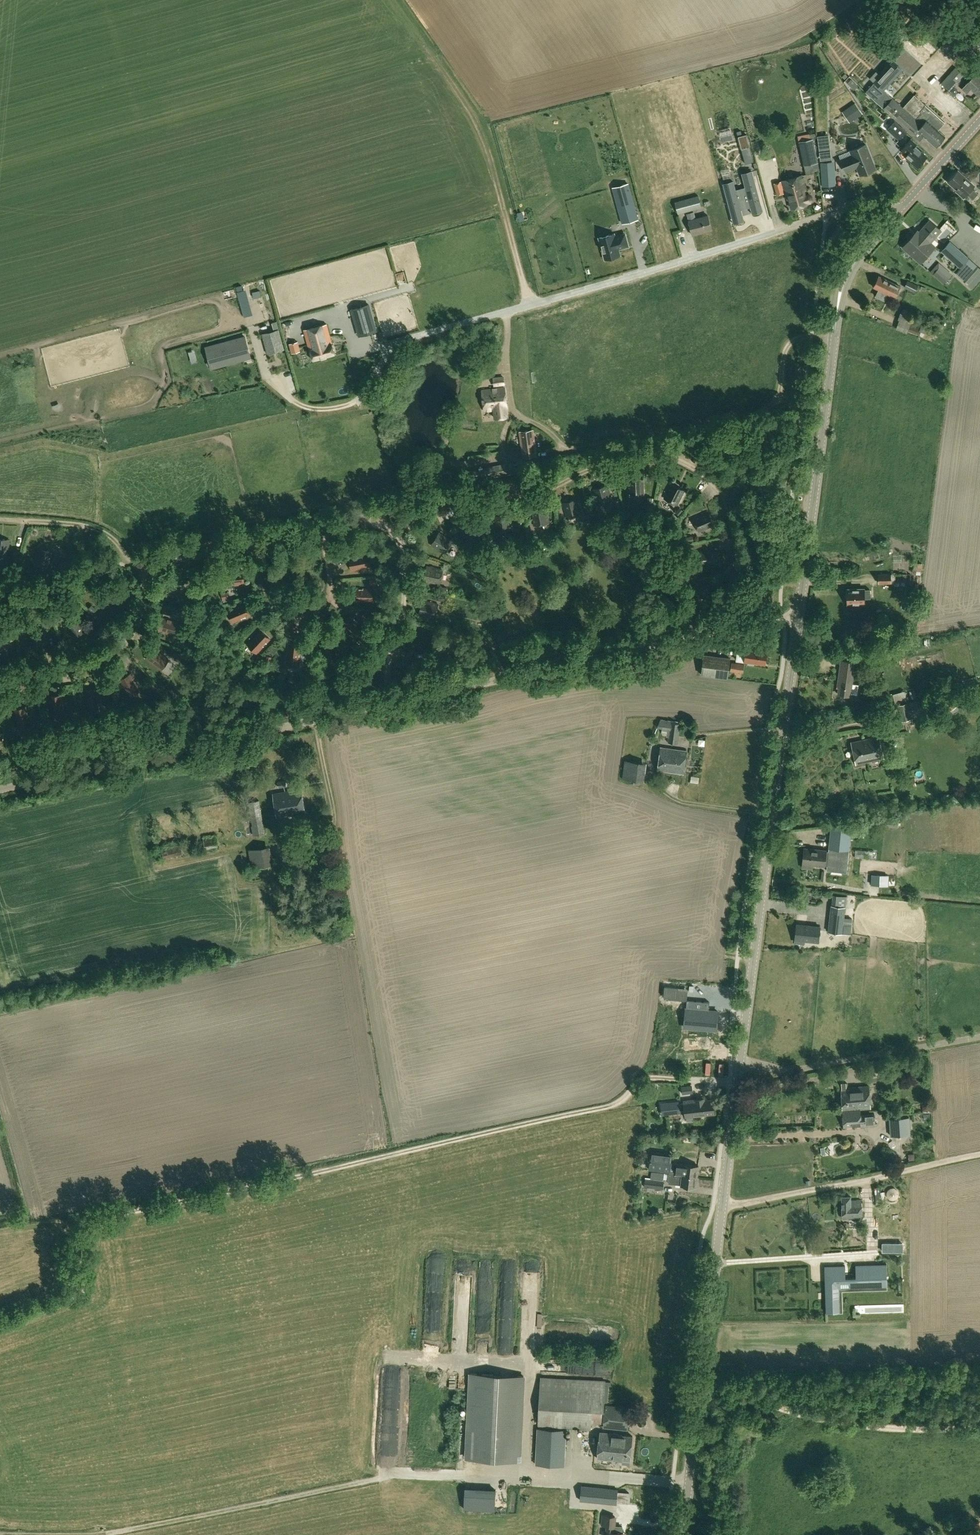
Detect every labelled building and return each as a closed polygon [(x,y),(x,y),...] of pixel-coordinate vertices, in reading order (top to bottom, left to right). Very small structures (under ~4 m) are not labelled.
[(924,35),(914,25),(906,32),(916,43),(924,35)] [(937,51),(934,48),(928,53),(947,73),(961,60),(945,44),(937,51)] [(920,141),(925,136),(936,147),(946,136),(939,130),(940,128),(945,122),(915,95),(903,108),(884,90),(902,70),(893,62),(867,92),(920,141)] [(956,68),(942,83),(950,91),(964,75),(956,68)] [(976,74),(963,89),(968,93),(972,89),(979,96),(979,77),(976,74)] [(888,91),(896,99),(912,84),(904,75),(888,91)] [(832,84),(840,97),(848,92),(839,79),(832,84)] [(857,85),(852,80),(848,84),(853,89),(857,85)] [(860,85),(854,89),(858,95),(864,90),(860,85)] [(827,99),(827,111),(835,112),(835,99),(827,99)] [(945,128),(954,137),(961,131),(951,121),(956,116),(942,102),(934,110),(948,125),(945,128)] [(846,110),(853,120),(862,114),(855,103),(846,110)] [(895,122),(888,130),(899,141),(907,133),(895,122)] [(799,137),(806,174),(820,172),(814,138),(812,139),(811,134),(799,137)] [(911,140),(902,150),(907,155),(906,156),(918,167),(927,157),(915,146),(917,145),(911,140)] [(820,152),(831,150),(830,141),(819,143),(820,152)] [(846,173),(857,168),(861,176),(876,169),(866,145),(851,151),(852,156),(841,160),(846,173)] [(736,167),(753,162),(750,152),(732,157),(736,167)] [(835,185),(833,161),(821,162),(822,186),(835,185)] [(761,205),(753,171),(742,174),(745,187),(736,190),(734,182),(723,184),(732,218),(743,215),(741,207),(750,205),(751,208),(761,205)] [(973,189),(976,186),(960,171),(949,182),(965,198),(967,195),(973,199),(978,194),(973,189)] [(806,196),(805,191),(807,191),(803,175),(783,181),(787,198),(790,197),(793,209),(808,204),(811,203),(813,200),(812,197),(809,195),(806,196)] [(638,219),(629,184),(614,188),(624,223),(638,219)] [(698,195),(675,201),(679,214),(702,207),(698,195)] [(694,213),(688,215),(690,221),(689,222),(693,236),(712,231),(708,216),(695,220),(694,213)] [(903,248),(921,264),(936,247),(931,243),(942,230),(931,221),(920,233),(915,238),(914,236),(903,248)] [(835,245),(845,233),(839,228),(829,241),(835,245)] [(619,241),(604,245),(611,267),(625,262),(623,256),(633,253),(630,241),(620,244),(619,241)] [(951,242),(942,252),(960,268),(955,273),(971,288),(979,277),(979,270),(977,268),(978,267),(969,259),(951,242)] [(340,260),(334,262),(337,274),(344,273),(340,260)] [(933,274),(944,284),(952,274),(939,262),(930,272),(933,274)] [(879,277),(874,287),(880,290),(877,297),(882,299),(887,290),(893,293),(897,285),(879,277)] [(908,280),(905,288),(917,293),(922,287),(908,280)] [(160,293),(166,321),(173,319),(167,292),(160,293)] [(369,305),(354,309),(360,333),(376,329),(369,305)] [(893,310),(896,315),(903,310),(900,305),(893,310)] [(907,332),(908,331),(920,335),(923,328),(911,323),(913,317),(901,313),(898,320),(899,320),(896,328),(907,332)] [(285,326),(304,323),(302,316),(284,319),(285,326)] [(230,336),(230,324),(217,324),(217,336),(230,336)] [(309,345),(310,351),(312,350),(315,360),(336,354),(327,324),(305,330),(309,345)] [(278,330),(263,334),(268,353),(283,349),(278,330)] [(217,366),(251,357),(245,337),(212,346),(217,366)] [(298,341),(289,344),(292,353),(300,351),(298,341)] [(183,362),(176,364),(178,371),(185,369),(183,362)] [(385,382),(393,379),(390,368),(381,370),(385,382)] [(494,378),(495,386),(505,385),(505,376),(494,378)] [(498,415),(508,414),(506,387),(482,389),(485,410),(493,410),(493,416),(498,415)] [(537,462),(533,430),(520,432),(523,457),(524,457),(524,463),(537,462)] [(644,494),(643,478),(636,479),(636,480),(628,480),(629,495),(644,494)] [(612,501),(607,485),(601,487),(601,488),(594,491),(598,505),(612,501)] [(677,505),(684,490),(679,488),(678,489),(671,485),(664,498),(677,505)] [(581,514),(577,499),(571,500),(571,502),(563,504),(567,518),(581,514)] [(549,522),(546,506),(539,508),(540,509),(532,511),(535,525),(549,522)] [(511,530),(509,513),(503,514),(503,516),(495,517),(497,532),(511,530)] [(714,525),(711,520),(710,520),(707,513),(693,518),(699,532),(714,525)] [(480,532),(476,516),(470,518),(470,519),(462,521),(466,536),(480,532)] [(689,516),(685,520),(689,525),(693,521),(689,516)] [(453,541),(439,532),(436,538),(437,538),(432,545),(445,553),(453,541)] [(3,539),(3,540),(0,540),(0,555),(7,556),(9,540),(3,539)] [(53,553),(47,550),(47,552),(39,549),(34,563),(47,568),(53,553)] [(718,564),(718,558),(716,558),(716,550),(701,550),(702,565),(718,564)] [(349,558),(351,570),(371,566),(370,566),(369,566),(367,555),(368,555),(368,554),(359,556),(359,557),(355,558),(355,557),(349,558)] [(443,570),(427,566),(426,572),(427,573),(425,581),(440,584),(443,570)] [(244,583),(243,571),(223,573),(223,574),(225,574),(227,585),(225,585),(235,584),(235,583),(239,583),(239,584),(244,583)] [(879,584),(891,583),(891,573),(878,574),(879,584)] [(161,583),(164,595),(183,592),(183,591),(181,591),(179,581),(181,580),(171,581),(171,582),(167,583),(167,582),(161,583)] [(708,599),(710,593),(708,593),(711,585),(697,580),(692,594),(708,599)] [(232,586),(233,598),(251,597),(250,585),(232,586)] [(353,588),(353,601),(373,601),(371,601),(371,590),(373,590),(373,589),(363,589),(359,589),(353,588)] [(119,592),(105,589),(101,603),(117,607),(119,600),(117,600),(119,592)] [(860,604),(865,604),(865,599),(871,599),(871,590),(865,590),(865,589),(848,589),(849,604),(854,604),(854,609),(860,609),(860,604)] [(179,594),(170,596),(173,609),(188,605),(186,596),(180,598),(179,594)] [(438,604),(423,600),(421,606),(422,607),(420,614),(435,618),(438,604)] [(251,615),(246,603),(228,611),(228,612),(230,611),(234,621),(232,622),(233,622),(242,619),(241,618),(245,616),(245,617),(251,615)] [(350,615),(342,625),(358,637),(358,636),(357,635),(364,626),(365,627),(358,621),(357,621),(354,619),(354,618),(350,615)] [(73,637),(78,634),(78,633),(85,630),(80,616),(66,622),(73,637)] [(168,620),(162,618),(159,630),(178,635),(176,634),(179,623),(181,624),(181,623),(172,621),(171,621),(168,620)] [(32,648),(38,646),(38,645),(46,643),(42,629),(28,632),(32,648)] [(270,639),(261,630),(248,645),(249,644),(257,651),(256,653),(257,653),(263,646),(263,645),(266,643),(270,639)] [(428,636),(412,632),(410,638),(412,638),(410,646),(424,650),(428,636)] [(330,637),(319,643),(327,660),(328,660),(327,659),(337,654),(338,655),(334,646),(333,647),(332,643),(330,637)] [(765,665),(768,650),(748,646),(749,644),(740,643),(737,660),(765,665)] [(299,666),(300,656),(299,656),(300,652),(301,647),(289,645),(286,664),(287,664),(287,663),(298,664),(298,666),(299,666)] [(153,648),(146,658),(162,670),(162,669),(161,668),(167,659),(169,660),(161,654),(161,655),(158,652),(153,648)] [(728,678),(731,658),(705,655),(702,675),(728,678)] [(854,663),(842,661),(839,684),(840,684),(839,695),(849,696),(854,663)] [(733,662),(731,671),(744,673),(745,665),(733,662)] [(131,673),(120,679),(130,696),(130,695),(139,689),(140,691),(141,690),(136,682),(135,682),(133,679),(134,678),(131,673)] [(96,688),(84,691),(89,710),(90,710),(89,708),(100,705),(100,707),(101,707),(99,697),(98,697),(97,694),(98,693),(96,688)] [(892,704),(907,700),(904,691),(890,695),(892,704)] [(62,694),(50,696),(52,715),(52,713),(63,712),(64,714),(63,704),(62,704),(62,700),(63,700),(62,694)] [(896,705),(900,721),(902,726),(913,723),(912,719),(928,715),(927,711),(928,711),(925,698),(896,705)] [(959,710),(955,704),(949,708),(954,714),(959,710)] [(26,706),(14,710),(20,728),(20,727),(30,724),(31,725),(29,716),(28,716),(27,712),(28,712),(26,706)] [(933,729),(945,721),(944,720),(951,716),(947,710),(940,714),(940,715),(928,723),(929,724),(926,726),(929,730),(932,728),(933,729)] [(670,742),(678,744),(681,722),(660,719),(657,727),(661,728),(661,729),(668,729),(667,737),(669,737),(668,742),(670,742)] [(853,742),(857,764),(885,758),(880,737),(853,742)] [(685,775),(688,751),(662,747),(658,771),(685,775)] [(648,758),(627,759),(629,778),(649,777),(648,758)] [(306,813),(303,789),(274,794),(278,817),(306,813)] [(265,833),(259,800),(247,802),(249,815),(242,817),(245,833),(253,832),(253,835),(265,833)] [(886,827),(898,827),(898,818),(893,818),(893,816),(886,816),(886,827)] [(847,873),(852,827),(831,825),(829,847),(826,872),(847,873)] [(218,839),(204,842),(206,850),(218,847),(218,839)] [(161,849),(163,859),(184,855),(182,845),(161,849)] [(256,862),(274,860),(273,845),(255,846),(256,862)] [(827,851),(805,849),(803,868),(814,869),(814,866),(825,867),(827,851)] [(860,849),(860,871),(890,871),(890,865),(877,865),(877,849),(860,849)] [(292,872),(278,874),(280,886),(294,883),(292,872)] [(889,875),(872,875),(872,885),(888,885),(889,875)] [(847,900),(833,898),(829,931),(851,935),(853,919),(846,917),(847,900)] [(798,924),(796,939),(819,943),(821,928),(798,924)] [(664,986),(663,996),(677,998),(678,987),(664,986)] [(699,1026),(717,1027),(717,1024),(718,1011),(709,1011),(710,1002),(687,1000),(685,1017),(699,1018),(699,1026)] [(682,1086),(683,1094),(693,1092),(692,1085),(682,1086)] [(842,1089),(844,1110),(862,1108),(863,1109),(872,1109),(870,1087),(842,1089)] [(714,1100),(705,1101),(704,1098),(694,1099),(684,1100),(685,1102),(679,1103),(679,1101),(667,1102),(668,1113),(680,1112),(680,1109),(685,1109),(686,1116),(715,1113),(714,1100)] [(862,1108),(844,1110),(845,1128),(863,1126),(863,1123),(876,1122),(875,1114),(863,1115),(863,1109),(862,1108)] [(910,1117),(890,1118),(891,1136),(911,1134),(910,1117)] [(653,1151),(651,1170),(669,1173),(669,1172),(699,1177),(700,1166),(673,1162),(674,1154),(653,1151)] [(697,1187),(699,1177),(669,1172),(669,1173),(668,1180),(669,1181),(669,1183),(697,1187)] [(665,1174),(653,1173),(652,1180),(647,1179),(646,1186),(663,1188),(665,1174)] [(852,1201),(852,1197),(843,1197),(843,1218),(863,1218),(863,1201),(852,1201)] [(883,1288),(883,1265),(852,1266),(852,1276),(841,1276),(841,1266),(825,1267),(826,1312),(840,1312),(839,1289),(883,1288)] [(472,1298),(473,1268),(464,1268),(464,1298),(472,1298)] [(496,1276),(486,1276),(486,1290),(496,1291),(496,1276)] [(520,1308),(521,1301),(503,1298),(502,1305),(520,1308)] [(477,1311),(477,1303),(471,1303),(471,1299),(462,1299),(462,1311),(477,1311)] [(486,1299),(487,1312),(495,1312),(494,1299),(486,1299)] [(467,1458),(519,1461),(524,1376),(471,1373),(467,1458)] [(591,1430),(592,1422),(602,1423),(604,1408),(604,1407),(606,1381),(541,1377),(538,1427),(591,1430)] [(621,1408),(606,1407),(604,1426),(619,1428),(621,1408)] [(564,1465),(566,1430),(538,1429),(536,1463),(564,1465)] [(601,1432),(599,1458),(616,1460),(615,1466),(630,1467),(633,1436),(625,1435),(625,1434),(601,1432)] [(594,1435),(586,1435),(587,1453),(595,1452),(594,1435)] [(618,1488),(581,1485),(580,1500),(617,1503),(618,1488)] [(608,1525),(607,1534),(626,1534),(626,1533),(615,1532),(616,1517),(603,1515),(602,1525),(608,1525)]
